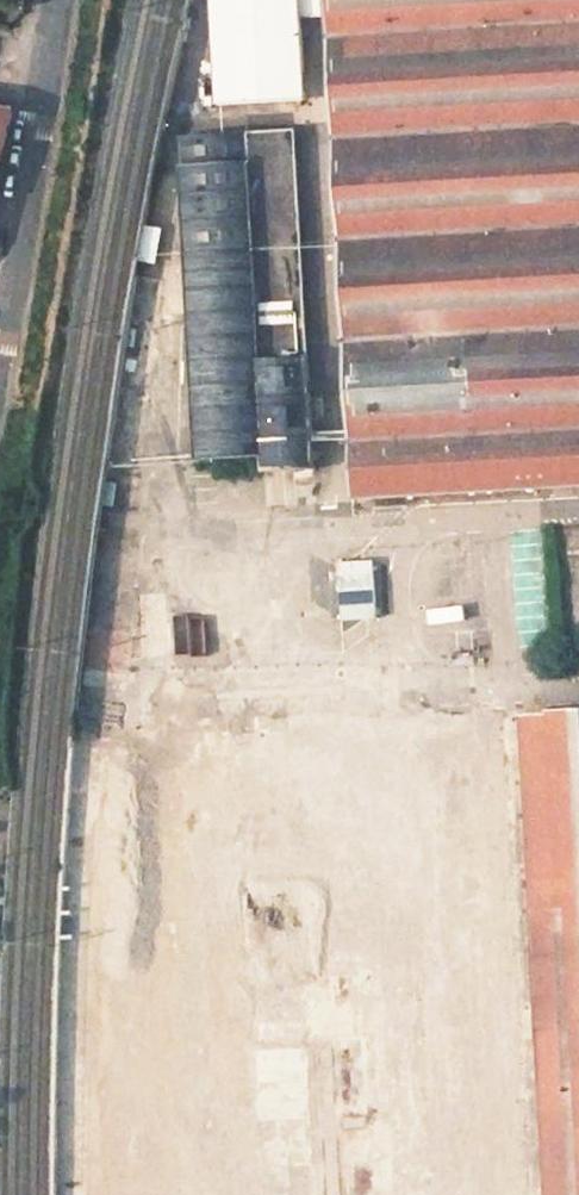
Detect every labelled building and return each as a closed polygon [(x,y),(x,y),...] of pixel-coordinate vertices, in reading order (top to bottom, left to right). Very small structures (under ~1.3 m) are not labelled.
[(301,131),(181,138),(199,466),(272,462),(273,474),(320,472),(301,131)] [(521,717),(542,1110),(563,1109),(568,1194),(578,1194),(578,714),(521,717)] [(546,1194),(568,1194),(563,1109),(542,1110),(546,1194)]
